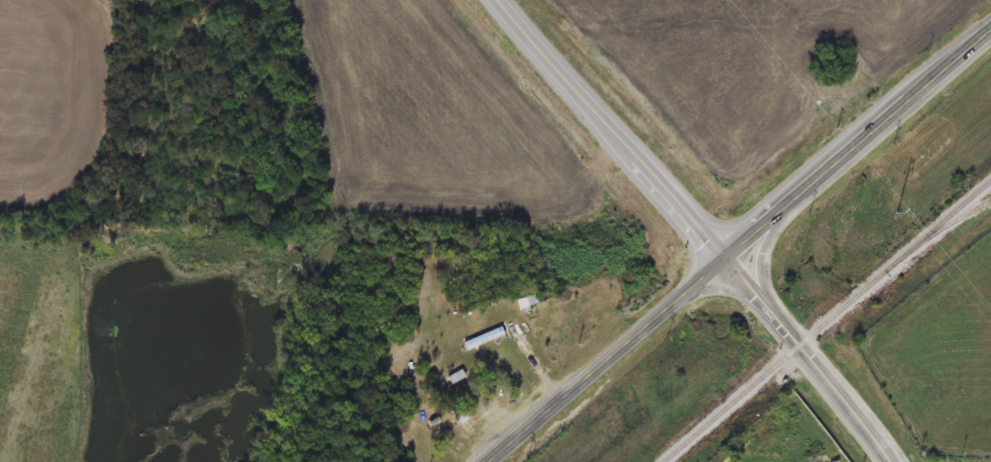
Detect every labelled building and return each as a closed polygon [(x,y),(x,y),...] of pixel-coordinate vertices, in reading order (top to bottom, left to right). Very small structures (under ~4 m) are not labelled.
[(517,301),(535,294),(540,306),(522,314),(517,301)] [(504,338),(467,349),(464,340),(502,330),(504,338)]
